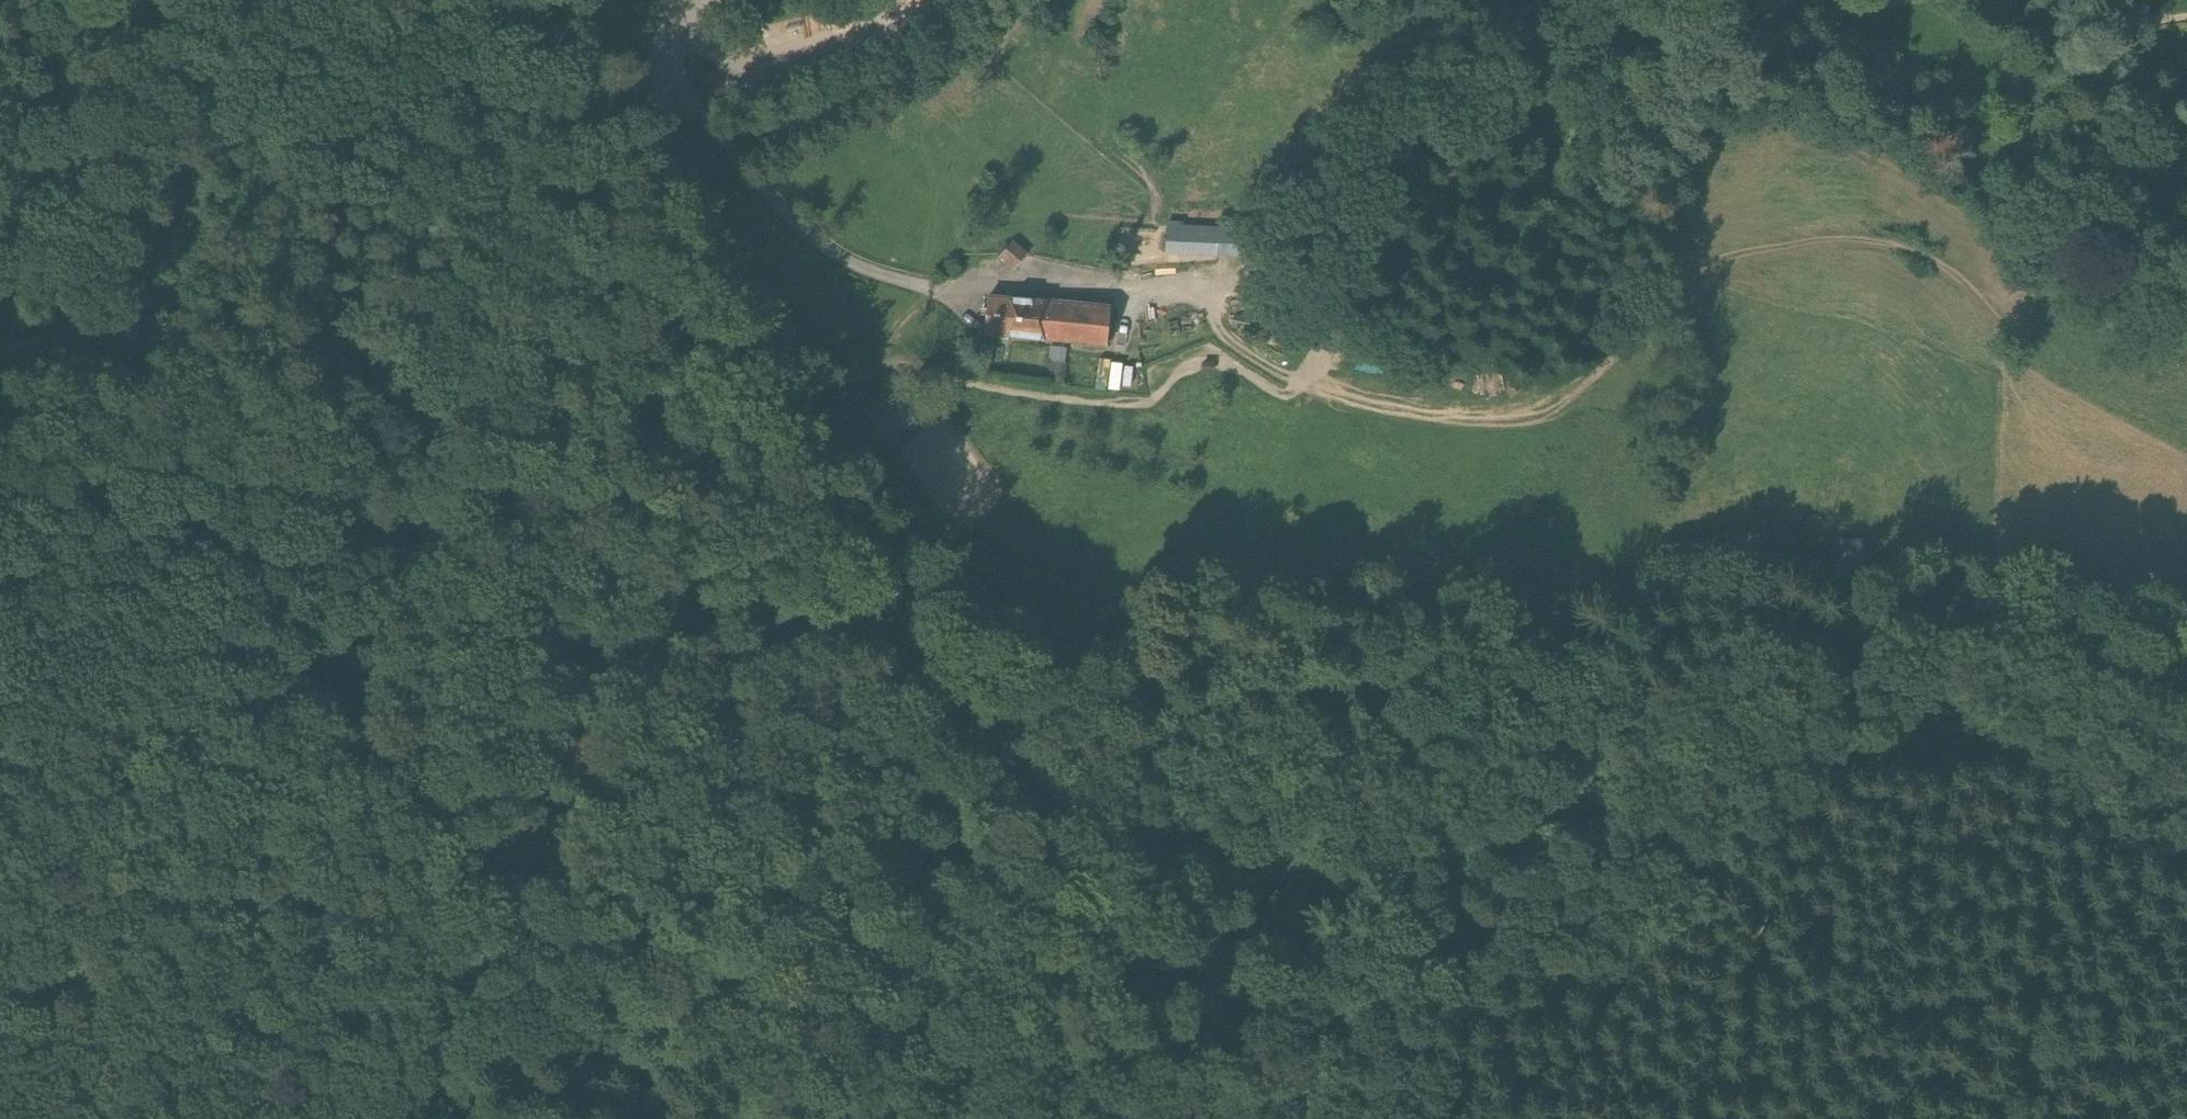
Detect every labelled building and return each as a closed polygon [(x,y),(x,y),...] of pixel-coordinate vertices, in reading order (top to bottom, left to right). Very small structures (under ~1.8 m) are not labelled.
[(1160,222),(1159,251),(1232,253),(1233,224),(1160,222)] [(1013,242),(999,258),(1013,270),(1027,254),(1013,242)] [(1106,347),(1110,307),(990,296),(986,334),(1106,347)]
